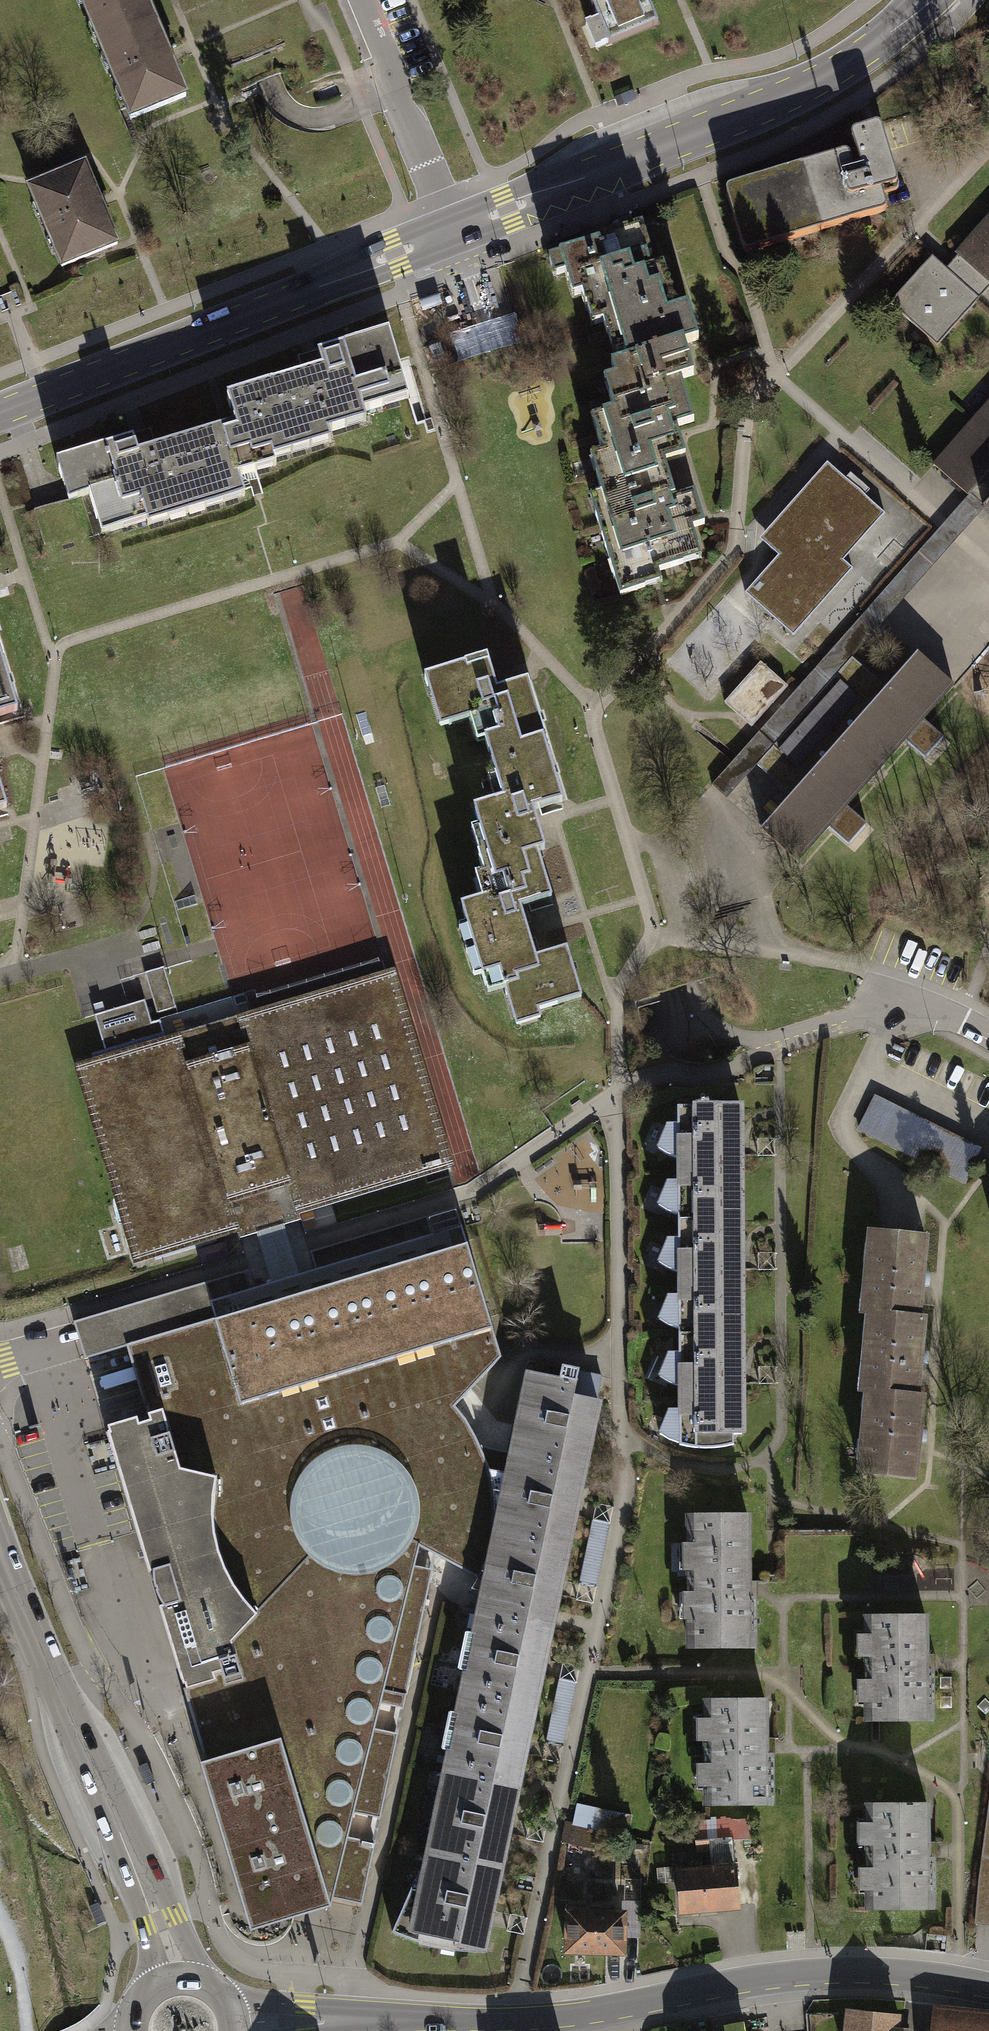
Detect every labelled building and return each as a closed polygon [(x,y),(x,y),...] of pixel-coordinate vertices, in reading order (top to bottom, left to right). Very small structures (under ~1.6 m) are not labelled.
[(103,52),(129,41),(124,29),(153,17),(146,0),(81,0),(103,52)] [(600,23),(608,42),(609,44),(658,24),(648,0),(590,0),(600,23)] [(129,41),(103,52),(130,119),(185,96),(169,57),(153,17),(124,29),(129,41)] [(608,42),(600,23),(592,26),(601,45),(608,42)] [(633,92),(615,99),(617,106),(636,99),(633,92)] [(727,189),(727,194),(744,249),(747,251),(751,251),(882,211),(885,209),(885,204),(883,195),(895,191),(898,188),(898,183),(882,128),(880,125),(876,124),(855,130),(852,133),(852,138),(855,149),(731,187),(727,189)] [(84,165),(29,188),(62,266),(117,244),(84,165)] [(965,261),(953,274),(933,257),(892,303),(938,345),(980,298),(974,293),(986,280),(988,283),(988,219),(957,255),(965,261)] [(578,225),(560,233),(562,240),(581,232),(578,225)] [(608,332),(618,329),(676,311),(663,267),(650,271),(646,257),(650,255),(641,226),(623,231),(596,240),(597,243),(560,255),(566,272),(568,280),(569,279),(577,277),(582,292),(586,304),(587,304),(598,301),(603,320),(607,332),(608,332)] [(555,275),(566,272),(560,255),(549,258),(555,275)] [(573,295),(582,292),(577,277),(569,279),(573,295)] [(593,324),(603,320),(598,301),(587,304),(593,324)] [(616,377),(622,396),(680,379),(692,375),(689,365),(683,345),(697,340),(687,308),(676,311),(618,329),(625,349),(628,360),(612,364),(616,377)] [(618,329),(608,332),(614,353),(625,349),(618,329)] [(227,397),(233,417),(254,411),(257,423),(261,422),(271,457),(273,456),(272,451),(328,434),(328,433),(347,427),(344,418),(363,412),(384,406),(382,397),(406,389),(389,332),(340,347),(340,349),(323,354),(318,355),(324,375),(316,378),(274,390),(272,384),(272,383),(227,397)] [(303,375),(272,384),(274,390),(316,378),(324,375),(318,355),(323,354),(321,349),(298,357),(303,375)] [(605,380),(611,399),(622,396),(616,377),(605,380)] [(603,453),(608,472),(635,464),(639,479),(666,471),(664,462),(684,456),(680,443),(677,431),(672,432),(671,428),(693,422),(680,379),(622,396),(611,399),(610,400),(614,411),(603,414),(609,433),(599,436),(598,437),(603,453)] [(409,399),(406,389),(382,397),(384,406),(409,399)] [(934,466),(968,496),(983,509),(988,514),(988,404),(934,466)] [(254,462),(271,457),(261,422),(257,423),(254,411),(233,417),(235,424),(237,430),(148,457),(139,460),(132,439),(127,440),(109,446),(108,444),(56,460),(62,481),(63,481),(69,500),(82,496),(89,494),(101,535),(123,528),(120,519),(144,512),(145,517),(242,488),(239,477),(257,471),(254,462)] [(366,421),(363,412),(344,418),(347,427),(366,421)] [(593,417),(599,436),(609,433),(603,414),(593,417)] [(237,430),(235,424),(156,448),(150,429),(126,436),(127,440),(132,439),(139,460),(148,457),(237,430)] [(331,442),(328,434),(272,451),(273,456),(271,457),(254,462),(257,471),(276,466),(274,459),(331,442)] [(592,456),(598,475),(608,472),(603,453),(592,456)] [(885,513),(827,462),(809,483),(819,491),(769,547),(778,555),(745,593),(793,635),(853,568),(843,560),(885,513)] [(674,496),(666,471),(639,479),(635,464),(608,472),(598,475),(597,475),(602,493),(607,509),(597,513),(596,513),(621,595),(644,588),(643,587),(640,576),(658,571),(682,564),(682,563),(679,552),(696,547),(697,547),(691,528),(703,524),(698,508),(694,494),(671,501),(670,497),(674,496)] [(819,491),(809,483),(759,539),(769,547),(819,491)] [(245,496),(242,488),(145,517),(144,512),(120,519),(123,528),(146,521),(147,525),(245,496)] [(592,496),(597,513),(607,509),(602,493),(592,496)] [(48,540),(94,529),(87,496),(40,507),(48,540)] [(983,509),(968,496),(712,785),(728,799),(758,765),(853,658),(983,509)] [(700,558),(696,547),(679,552),(682,563),(700,558)] [(640,576),(643,587),(661,582),(658,571),(640,576)] [(953,685),(918,654),(887,688),(853,658),(758,765),(792,796),(762,830),(797,861),(827,827),(848,845),(867,825),(845,806),(904,740),(925,758),(943,738),(922,720),(953,685)] [(485,740),(491,757),(521,748),(520,745),(545,738),(528,680),(497,690),(494,680),(487,657),(424,676),(430,697),(432,697),(440,694),(449,724),(449,725),(470,719),(478,716),(485,740)] [(17,711),(1,658),(0,659),(0,716),(17,711)] [(787,687),(760,663),(725,703),(751,726),(787,687)] [(440,694),(432,697),(440,727),(449,724),(440,694)] [(478,716),(470,719),(477,743),(485,740),(478,716)] [(546,740),(545,738),(520,745),(521,748),(491,757),(496,775),(503,799),(495,801),(473,807),(479,826),(486,850),(478,852),(477,852),(477,854),(508,845),(512,857),(544,847),(537,821),(533,810),(563,802),(547,748),(542,750),(540,742),(546,740)] [(488,777),(495,801),(503,799),(496,775),(488,777)] [(471,828),(478,852),(486,850),(479,826),(471,828)] [(466,923),(474,948),(528,932),(525,921),(521,906),(552,897),(538,851),(545,849),(544,847),(512,857),(508,845),(477,854),(483,871),(490,895),(482,898),(461,904),(466,923)] [(475,874),(482,898),(490,895),(483,871),(475,874)] [(474,948),(466,923),(458,925),(466,951),(474,948)] [(532,946),(528,932),(474,948),(482,974),(487,992),(504,987),(513,1017),(582,996),(567,947),(536,957),(532,946)] [(474,948),(466,951),(474,976),(482,974),(474,948)] [(176,1007),(163,967),(145,973),(157,1013),(176,1007)] [(94,1061),(85,1064),(144,1258),(154,1255),(156,1259),(217,1241),(215,1236),(256,1224),(260,1223),(262,1227),(269,1225),(276,1223),(276,1221),(280,1219),(300,1214),(445,1170),(385,971),(239,1015),(234,996),(159,1018),(160,1020),(151,1023),(145,1000),(94,1015),(105,1050),(92,1053),(94,1061)] [(978,1152),(873,1100),(859,1129),(965,1180),(978,1152)] [(678,1215),(678,1220),(740,1220),(740,1146),(739,1105),(709,1105),(708,1101),(693,1105),(693,1108),(677,1108),(678,1125),(667,1125),(657,1148),(667,1154),(678,1158),(678,1181),(667,1181),(657,1205),(668,1211),(678,1215)] [(457,1208),(325,1247),(330,1265),(434,1234),(447,1230),(461,1226),(457,1208)] [(265,1253),(274,1282),(296,1275),(288,1247),(280,1219),(276,1221),(276,1223),(269,1225),(262,1227),(260,1223),(256,1224),(265,1253)] [(741,1262),(740,1220),(678,1220),(678,1239),(668,1239),(658,1262),(668,1269),(678,1273),(679,1296),(668,1296),(658,1319),(668,1325),(679,1329),(679,1334),(741,1333),(741,1262)] [(420,1546),(477,1577),(481,1570),(484,1564),(487,1557),(489,1549),(491,1541),(492,1535),(493,1532),(494,1526),(495,1516),(495,1507),(494,1498),(493,1489),(491,1480),(489,1472),(487,1464),(484,1456),(482,1452),(479,1446),(476,1438),(474,1434),(472,1429),(469,1426),(466,1419),(455,1406),(501,1356),(493,1329),(461,1226),(447,1230),(434,1234),(330,1265),(325,1247),(310,1251),(316,1269),(319,1281),(321,1286),(286,1297),(215,1318),(140,1340),(161,1410),(148,1414),(150,1421),(139,1424),(137,1418),(108,1427),(109,1432),(107,1433),(149,1572),(153,1571),(153,1580),(155,1590),(159,1597),(163,1605),(159,1606),(182,1684),(205,1760),(200,1762),(212,1804),(225,1845),(237,1887),(250,1929),(331,1905),(328,1897),(331,1897),(362,1904),(375,1842),(348,1836),(354,1812),(380,1818),(398,1733),(375,1728),(381,1703),(403,1708),(430,1583),(412,1579),(416,1562),(420,1546)] [(867,1313),(873,1313),(917,1317),(920,1281),(925,1237),(875,1232),(872,1264),(869,1264),(866,1294),(869,1294),(867,1313)] [(274,1282),(210,1301),(215,1318),(286,1297),(321,1286),(319,1281),(316,1269),(296,1275),(274,1282)] [(85,1357),(140,1340),(215,1318),(210,1301),(204,1282),(74,1322),(85,1357)] [(865,1391),(871,1392),(916,1396),(919,1358),(923,1318),(917,1317),(873,1313),(871,1336),(869,1336),(866,1367),(868,1367),(865,1391)] [(741,1376),(741,1333),(679,1334),(679,1353),(668,1353),(658,1376),(664,1380),(668,1383),(679,1387),(679,1409),(669,1410),(658,1433),(669,1439),(680,1443),(679,1445),(693,1448),(705,1449),(719,1447),(734,1444),(733,1434),(742,1434),(741,1376)] [(530,1372),(513,1453),(584,1468),(592,1428),(598,1401),(597,1401),(602,1377),(579,1372),(579,1370),(562,1366),(560,1379),(530,1372)] [(921,1396),(916,1396),(871,1392),(870,1409),(867,1409),(864,1440),(867,1440),(864,1472),(914,1477),(918,1435),(921,1396)] [(494,1526),(493,1532),(567,1548),(576,1507),(584,1468),(513,1453),(479,1446),(482,1452),(484,1456),(487,1464),(489,1472),(491,1480),(493,1489),(494,1498),(495,1507),(495,1516),(494,1526)] [(748,1516),(689,1517),(689,1544),(689,1570),(690,1593),(690,1619),(690,1646),(754,1646),(753,1597),(748,1597),(748,1516)] [(596,1588),(610,1522),(593,1518),(579,1585),(596,1588)] [(482,1603),(480,1612),(550,1627),(552,1618),(559,1587),(567,1548),(493,1532),(492,1535),(491,1541),(489,1549),(487,1557),(484,1564),(481,1570),(477,1577),(476,1579),(489,1582),(487,1591),(484,1591),(482,1603)] [(689,1570),(689,1544),(679,1544),(680,1570),(689,1570)] [(690,1619),(690,1593),(680,1593),(680,1619),(690,1619)] [(467,1671),(463,1691),(533,1707),(542,1667),(550,1627),(480,1612),(475,1633),(468,1631),(460,1669),(467,1671)] [(925,1617),(866,1617),(867,1630),(867,1657),(867,1679),(867,1706),(867,1719),(932,1719),(931,1670),(926,1670),(925,1617)] [(867,1657),(867,1630),(856,1630),(857,1657),(867,1657)] [(546,1744),(563,1748),(577,1682),(560,1678),(546,1744)] [(867,1706),(867,1679),(857,1679),(857,1706),(867,1706)] [(451,1750),(447,1771),(517,1786),(525,1746),(533,1707),(463,1691),(459,1712),(451,1711),(443,1748),(451,1750)] [(765,1700),(706,1701),(706,1714),(707,1741),(707,1763),(707,1789),(707,1803),(771,1803),(771,1754),(765,1754),(765,1700)] [(707,1741),(706,1714),(696,1714),(697,1741),(707,1741)] [(707,1789),(707,1763),(697,1763),(697,1789),(707,1789)] [(156,1782),(147,1764),(139,1768),(148,1786),(156,1782)] [(434,1830),(430,1851),(474,1861),(473,1866),(499,1871),(508,1827),(517,1786),(447,1771),(442,1792),(448,1794),(440,1830),(434,1830)] [(448,1794),(442,1792),(434,1830),(440,1830),(448,1794)] [(974,1931),(988,1932),(988,1801),(974,1931)] [(906,1804),(868,1805),(868,1818),(868,1844),(868,1867),(869,1893),(869,1907),(933,1907),(932,1857),(927,1857),(927,1804),(913,1804),(913,1802),(906,1802),(906,1804)] [(577,1804),(573,1823),(597,1828),(628,1834),(632,1815),(577,1804)] [(732,1839),(732,1841),(750,1837),(750,1818),(695,1824),(696,1842),(699,1841),(732,1839)] [(868,1844),(868,1818),(858,1818),(858,1844),(868,1844)] [(565,1821),(561,1841),(593,1847),(597,1828),(573,1823),(565,1821)] [(679,1872),(682,1909),(737,1905),(732,1841),(732,1839),(699,1841),(700,1850),(710,1849),(711,1870),(679,1872)] [(412,1887),(392,1931),(405,1937),(419,1941),(421,1933),(435,1936),(433,1945),(441,1946),(443,1938),(456,1941),(455,1949),(470,1950),(483,1951),(489,1918),(499,1871),(473,1866),(474,1861),(430,1851),(425,1872),(431,1873),(427,1891),(421,1890),(412,1887)] [(869,1893),(868,1867),(858,1867),(858,1893),(869,1893)] [(431,1873),(425,1872),(421,1890),(427,1891),(431,1873)] [(97,1924),(106,1921),(98,1903),(90,1906),(97,1924)] [(568,1912),(567,1950),(623,1952),(624,1914),(568,1912)] [(850,2011),(848,2030),(909,2030),(895,2029),(896,2016),(850,2011)] [(935,2021),(934,2030),(988,2030),(988,2027),(935,2021)]
